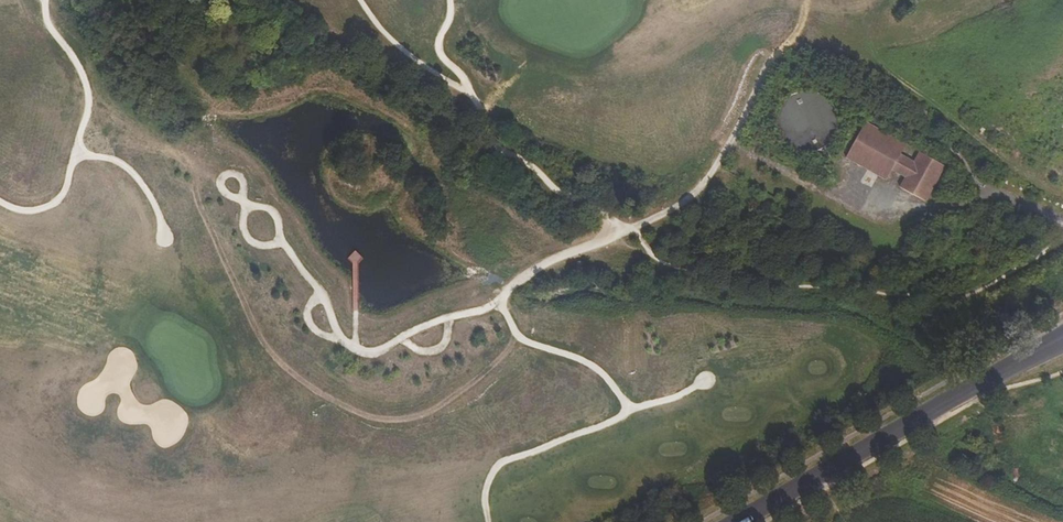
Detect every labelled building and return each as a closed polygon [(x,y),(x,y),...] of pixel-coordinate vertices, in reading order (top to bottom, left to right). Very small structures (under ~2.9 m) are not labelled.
[(909,147),(867,123),(847,159),(889,182),(895,171),(907,178),(900,190),(927,205),(948,168),(920,153),(915,163),(904,156),(909,147)]
